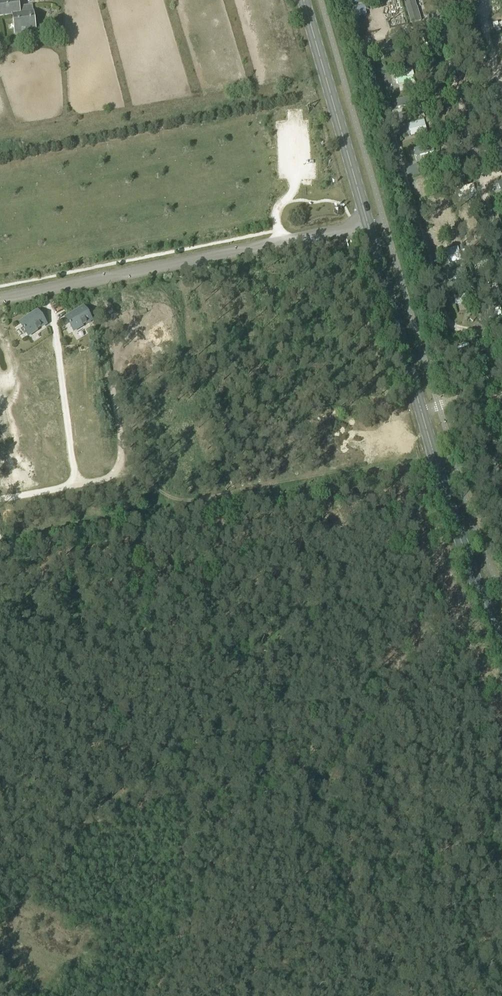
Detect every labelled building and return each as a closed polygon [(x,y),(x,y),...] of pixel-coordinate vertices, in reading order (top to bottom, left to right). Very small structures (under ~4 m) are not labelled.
[(11,16),(14,36),(35,33),(32,12),(20,14),(17,0),(11,0),(0,2),(0,18),(11,16)] [(409,13),(410,13),(413,21),(422,19),(415,0),(404,0),(409,13)] [(447,8),(455,6),(453,0),(443,0),(447,8)] [(363,9),(350,11),(351,18),(364,16),(363,9)] [(390,42),(370,47),(371,54),(391,50),(390,42)] [(435,47),(415,52),(417,59),(437,54),(435,47)] [(411,69),(392,74),(393,81),(413,77),(411,69)] [(439,71),(419,76),(421,83),(441,78),(439,71)] [(414,97),(394,102),(396,109),(416,104),(414,97)] [(447,119),(436,123),(437,128),(449,124),(447,119)] [(423,121),(406,126),(408,132),(425,128),(423,121)] [(432,146),(413,151),(414,158),(434,153),(432,146)] [(467,167),(450,171),(451,178),(469,173),(467,167)] [(438,173),(420,177),(422,184),(439,180),(438,173)] [(475,191),(457,195),(459,202),(476,197),(475,191)] [(444,199),(426,203),(428,210),(445,205),(444,199)] [(481,223),(461,228),(464,235),(484,230),(481,223)] [(453,225),(433,230),(435,236),(455,232),(453,225)] [(458,249),(441,253),(442,260),(459,255),(458,249)] [(496,266),(478,270),(480,276),(497,272),(496,266)] [(465,270),(445,275),(447,282),(467,277),(465,270)] [(483,293),(486,301),(501,297),(501,288),(483,293)] [(468,294),(454,297),(455,304),(469,301),(468,294)] [(83,309),(66,319),(70,325),(69,325),(70,327),(71,327),(74,331),(82,326),(87,324),(86,323),(90,321),(83,309)] [(498,330),(493,309),(486,310),(491,332),(498,330)] [(37,313),(21,324),(25,330),(24,330),(25,332),(26,331),(28,336),(37,330),(37,331),(41,328),(41,327),(45,325),(37,313)]
